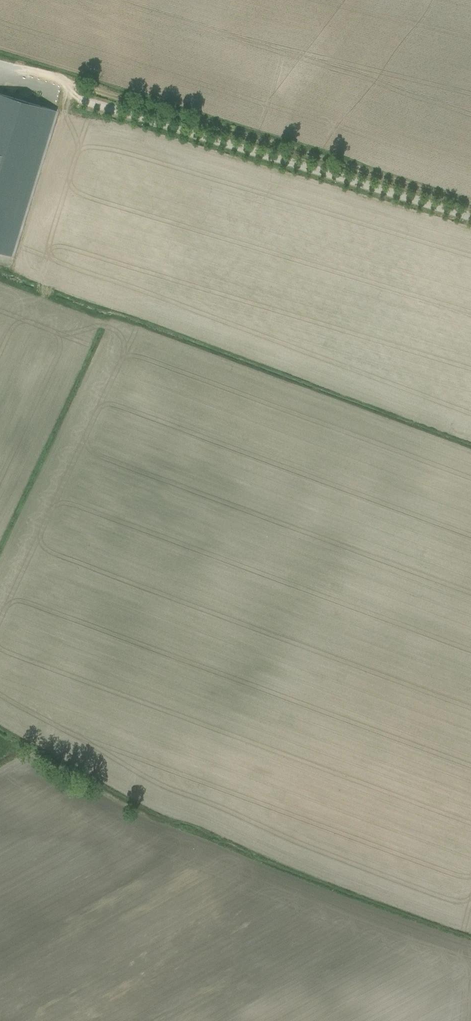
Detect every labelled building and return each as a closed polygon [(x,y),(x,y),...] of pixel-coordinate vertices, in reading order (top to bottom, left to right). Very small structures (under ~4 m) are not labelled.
[(55,110),(0,94),(0,252),(10,255),(55,110)] [(79,137),(81,122),(71,121),(69,136),(79,137)] [(27,242),(25,252),(35,254),(37,244),(27,242)]
